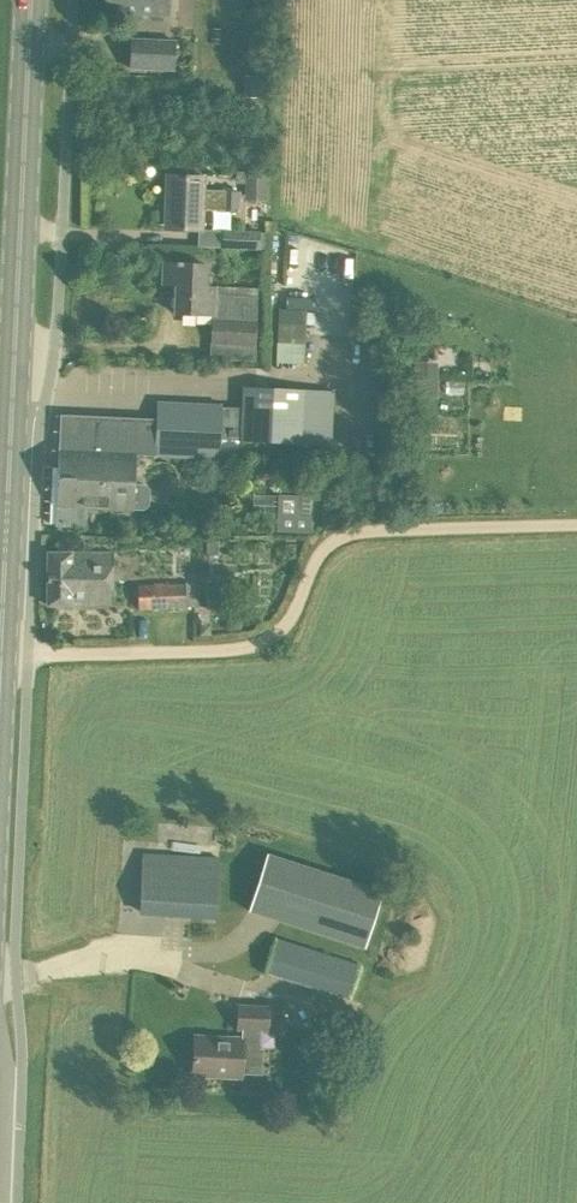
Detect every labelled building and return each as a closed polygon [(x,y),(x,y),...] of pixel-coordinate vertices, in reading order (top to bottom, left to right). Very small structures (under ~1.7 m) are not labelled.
[(168,0),(104,0),(103,12),(167,17),(168,0)] [(171,71),(173,42),(130,39),(128,68),(171,71)] [(244,171),(244,189),(266,190),(266,172),(244,171)] [(239,212),(240,191),(203,189),(203,178),(165,177),(163,229),(201,230),(202,210),(239,212)] [(263,250),(264,233),(259,233),(259,231),(221,229),(221,249),(263,250)] [(215,288),(206,288),(207,266),(162,263),(161,284),(174,285),(172,314),(211,317),(210,342),(254,344),(256,288),(215,286),(215,288)] [(275,362),(304,363),(306,311),(278,309),(275,362)] [(437,378),(414,378),(414,397),(437,397),(437,378)] [(331,445),(333,391),(240,386),(238,407),(220,407),(220,406),(157,403),(156,420),(60,415),(54,526),(84,528),(85,510),(132,512),(132,510),(143,510),(148,505),(149,489),(144,484),(134,483),(135,456),(218,460),(219,439),(331,445)] [(300,519),(301,494),(277,493),(276,518),(300,519)] [(109,606),(110,554),(46,553),(46,605),(109,606)] [(137,609),(185,608),(185,606),(196,606),(195,583),(136,585),(137,609)] [(364,948),(382,890),(266,853),(247,911),(364,948)] [(215,917),(219,859),(142,854),(139,912),(215,917)] [(348,999),(359,964),(275,937),(263,972),(348,999)] [(269,1032),(269,1005),(236,1003),(235,1031),(240,1031),(240,1040),(195,1035),(191,1074),(238,1078),(239,1073),(262,1075),(264,1048),(259,1048),(260,1032),(269,1032)]
